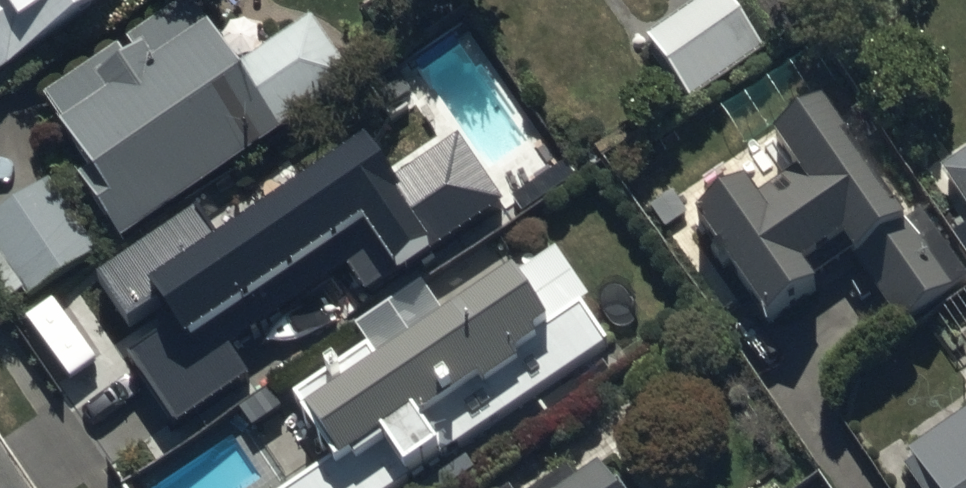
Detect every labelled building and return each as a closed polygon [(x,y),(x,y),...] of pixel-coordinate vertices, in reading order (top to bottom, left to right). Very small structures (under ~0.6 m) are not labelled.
[(123,0),(0,0),(0,82),(123,0)] [(648,42),(693,108),(764,60),(724,0),(709,0),(648,42)] [(795,0),(735,0),(770,47),(809,19),(795,0)] [(355,92),(311,29),(240,77),(190,4),(42,106),(92,180),(78,189),(121,252),(355,92)] [(776,153),(794,179),(757,205),(750,195),(700,230),(773,333),(820,299),(807,281),(847,253),(903,332),(965,288),(965,284),(921,220),(906,231),(827,117),(776,153)] [(502,198),(456,132),(393,175),(365,133),(211,238),(193,212),(96,279),(125,321),(159,297),(172,316),(122,350),(174,425),(253,371),(220,323),(335,244),(367,290),(502,198)] [(947,174),(965,203),(965,161),(947,174)] [(53,187),(0,221),(0,250),(38,308),(104,266),(53,187)] [(382,373),(371,356),(299,405),(313,426),(307,429),(337,473),(316,487),(408,487),(607,352),(580,313),(589,307),(554,256),(382,373)] [(899,462),(916,487),(965,487),(965,419),(899,462)]
